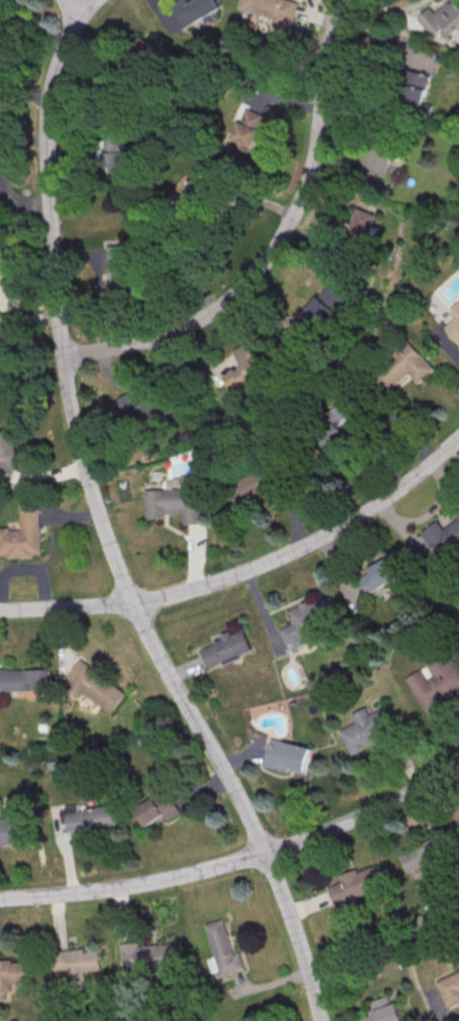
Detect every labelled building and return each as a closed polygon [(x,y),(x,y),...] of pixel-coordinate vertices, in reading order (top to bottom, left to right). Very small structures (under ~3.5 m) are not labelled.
[(186,27),(222,8),(217,0),(196,0),(191,3),(190,0),(184,0),(174,5),(186,27)] [(240,9),(274,17),(272,24),(292,29),(299,0),(242,0),(240,9)] [(436,36),(441,31),(448,38),(458,27),(458,0),(452,0),(438,14),(431,7),(419,19),(436,36)] [(154,49),(143,37),(135,45),(146,56),(154,49)] [(432,75),(410,70),(403,98),(425,103),(432,75)] [(249,152),(266,117),(247,107),(229,143),(249,152)] [(106,176),(127,177),(129,138),(108,137),(106,176)] [(392,149),(363,148),(361,174),(391,175),(392,149)] [(180,192),(194,206),(211,190),(198,175),(180,192)] [(377,214),(358,207),(347,236),(365,243),(377,214)] [(109,246),(110,280),(118,280),(118,289),(135,289),(134,245),(109,246)] [(301,316),(318,331),(345,298),(327,284),(301,316)] [(444,327),(458,344),(458,301),(449,311),(455,317),(444,327)] [(234,394),(265,378),(246,342),(232,350),(241,366),(224,375),(234,394)] [(419,383),(435,368),(408,342),(375,376),(391,391),(409,373),(419,383)] [(164,395),(134,405),(130,394),(118,397),(126,421),(142,416),(145,424),(171,416),(164,395)] [(352,414),(340,398),(323,411),(335,427),(352,414)] [(13,429),(0,432),(0,466),(2,474),(24,468),(13,429)] [(239,497),(272,488),(267,470),(234,479),(239,497)] [(145,489),(146,518),(165,517),(165,513),(182,513),(182,523),(202,523),(201,474),(179,474),(180,488),(145,489)] [(42,555),(40,503),(21,503),(22,528),(0,528),(0,556),(42,555)] [(438,520),(421,532),(439,559),(458,545),(458,517),(443,528),(438,520)] [(356,576),(367,594),(389,581),(392,587),(401,581),(387,558),(356,576)] [(286,609),(291,624),(279,628),(286,649),(303,642),(300,633),(334,621),(325,595),(286,609)] [(207,668),(253,651),(244,628),(231,633),(230,630),(220,634),(222,640),(200,647),(207,668)] [(427,712),(458,690),(458,667),(447,650),(425,665),(432,675),(426,679),(419,669),(404,679),(427,712)] [(112,713),(126,693),(79,660),(61,684),(80,697),(83,693),(112,713)] [(48,691),(48,668),(0,669),(0,691),(48,691)] [(350,753),(396,732),(385,707),(370,714),(366,707),(351,714),(355,723),(340,730),(350,753)] [(263,765),(305,775),(311,747),(270,738),(263,765)] [(143,825),(165,816),(166,819),(179,813),(169,791),(135,807),(143,825)] [(67,831),(117,826),(115,805),(77,809),(76,804),(64,805),(67,831)] [(21,843),(21,818),(0,818),(0,843),(21,843)] [(399,855),(408,872),(442,856),(433,839),(399,855)] [(335,904),(382,889),(375,866),(358,872),(357,868),(339,873),(342,882),(329,887),(335,904)] [(205,923),(220,976),(245,968),(240,951),(233,953),(223,918),(205,923)] [(121,943),(125,971),(176,965),(173,942),(139,946),(138,941),(121,943)] [(101,970),(101,949),(54,951),(55,970),(68,969),(69,980),(86,979),(86,970),(101,970)] [(13,1000),(12,983),(29,982),(28,960),(0,960),(0,1000),(13,1000)] [(447,1006),(458,1002),(458,971),(436,979),(447,1006)] [(398,1002),(391,1004),(388,995),(371,1001),(375,1013),(360,1018),(361,1020),(404,1020),(398,1002)]
